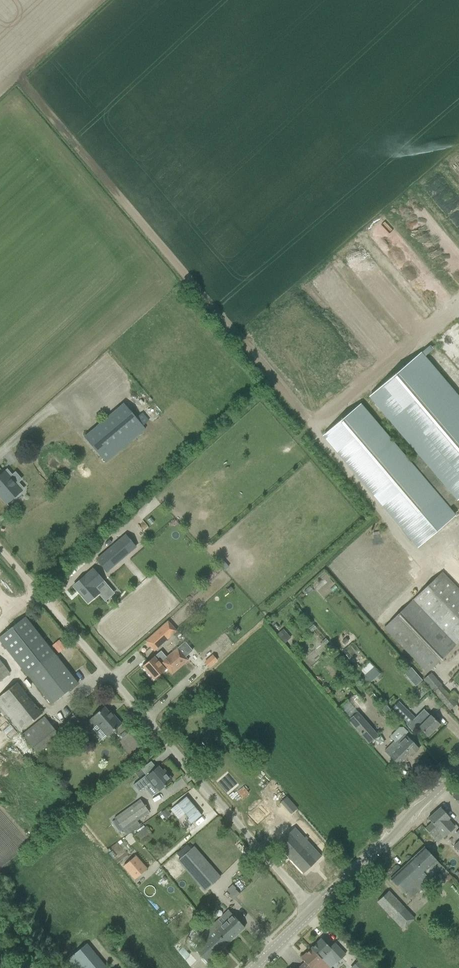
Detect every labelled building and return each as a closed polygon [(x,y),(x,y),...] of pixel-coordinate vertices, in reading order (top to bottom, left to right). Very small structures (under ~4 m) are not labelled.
[(385,246),(388,243),(395,250),(401,244),(388,233),(380,241),(385,246)] [(458,370),(458,324),(457,322),(434,341),(458,370)] [(458,499),(458,401),(419,354),(370,396),(417,451),(406,461),(359,405),(323,435),(418,547),(453,517),(447,509),(458,499)] [(84,437),(106,462),(145,429),(123,404),(84,437)] [(6,471),(0,476),(0,496),(6,504),(22,490),(6,471)] [(107,571),(135,547),(125,535),(97,560),(107,571)] [(430,613),(364,537),(334,563),(400,639),(430,613)] [(93,569),(73,586),(88,603),(98,593),(101,596),(109,589),(93,569)] [(25,617),(0,637),(0,639),(51,704),(77,683),(25,617)] [(145,642),(154,651),(161,644),(176,631),(167,621),(152,635),(145,642)] [(276,635),(284,644),(290,638),(282,629),(276,635)] [(177,648),(165,657),(171,664),(166,668),(166,669),(171,674),(188,660),(184,656),(189,652),(182,644),(177,648)] [(336,650),(330,655),(335,662),(341,657),(336,650)] [(171,664),(165,657),(159,663),(153,657),(142,666),(154,679),(166,669),(166,668),(171,664)] [(10,674),(0,661),(0,682),(10,674)] [(373,667),(365,675),(371,681),(379,674),(373,667)] [(422,679),(434,692),(449,710),(456,704),(441,686),(442,685),(430,672),(422,679)] [(416,675),(410,680),(415,687),(422,681),(416,675)] [(9,723),(11,721),(19,732),(43,713),(18,682),(0,695),(0,711),(9,723)] [(385,714),(390,710),(391,710),(386,704),(385,704),(382,701),(378,706),(385,714)] [(391,710),(390,710),(413,733),(418,728),(427,737),(439,725),(430,716),(423,709),(418,714),(415,718),(398,702),(391,710)] [(78,711),(68,719),(83,737),(92,729),(102,740),(107,736),(114,730),(121,724),(115,717),(113,718),(104,707),(96,713),(87,721),(78,711)] [(347,721),(368,744),(378,735),(357,712),(347,721)] [(21,734),(37,753),(42,750),(44,753),(55,745),(52,742),(59,735),(44,717),(21,734)] [(393,742),(385,751),(392,758),(399,765),(410,754),(411,756),(418,749),(414,744),(406,737),(404,735),(407,733),(402,728),(398,728),(389,738),(393,742)] [(139,793),(151,783),(158,791),(171,781),(170,781),(171,779),(167,774),(165,775),(158,766),(147,775),(146,774),(133,785),(139,793)] [(237,792),(242,798),(248,793),(243,787),(237,792)] [(186,796),(176,804),(188,818),(186,820),(190,824),(201,815),(186,796)] [(289,801),(286,797),(280,802),(284,806),(289,801)] [(110,823),(112,827),(118,823),(122,830),(149,812),(140,799),(114,817),(115,819),(110,823)] [(249,815),(257,823),(269,813),(261,804),(249,815)] [(425,829),(434,839),(440,833),(442,835),(453,826),(447,820),(449,818),(440,807),(427,819),(431,823),(425,829)] [(276,844),(303,873),(321,856),(314,849),(306,840),(308,839),(305,836),(304,838),(294,827),(276,844)] [(178,860),(204,890),(212,884),(220,877),(193,847),(186,854),(178,860)] [(430,880),(429,878),(441,866),(424,847),(390,879),(409,900),(430,880)] [(135,856),(128,862),(140,875),(146,869),(135,856)] [(452,878),(448,873),(444,877),(448,881),(452,878)] [(234,890),(228,896),(233,901),(239,895),(234,890)] [(377,902),(384,910),(403,929),(414,918),(389,891),(377,902)] [(196,950),(207,962),(244,928),(233,915),(222,926),(219,922),(211,929),(212,930),(201,939),(204,942),(196,950)] [(321,939),(311,948),(329,967),(336,962),(333,958),(337,954),(341,958),(345,955),(334,943),(329,947),(321,939)] [(73,967),(106,967),(107,967),(100,960),(86,943),(66,960),(73,967)] [(182,947),(176,953),(185,962),(191,957),(182,947)] [(299,967),(300,967),(329,967),(311,948),(301,958),(304,962),(299,967)] [(349,967),(368,967),(359,958),(349,967)]
